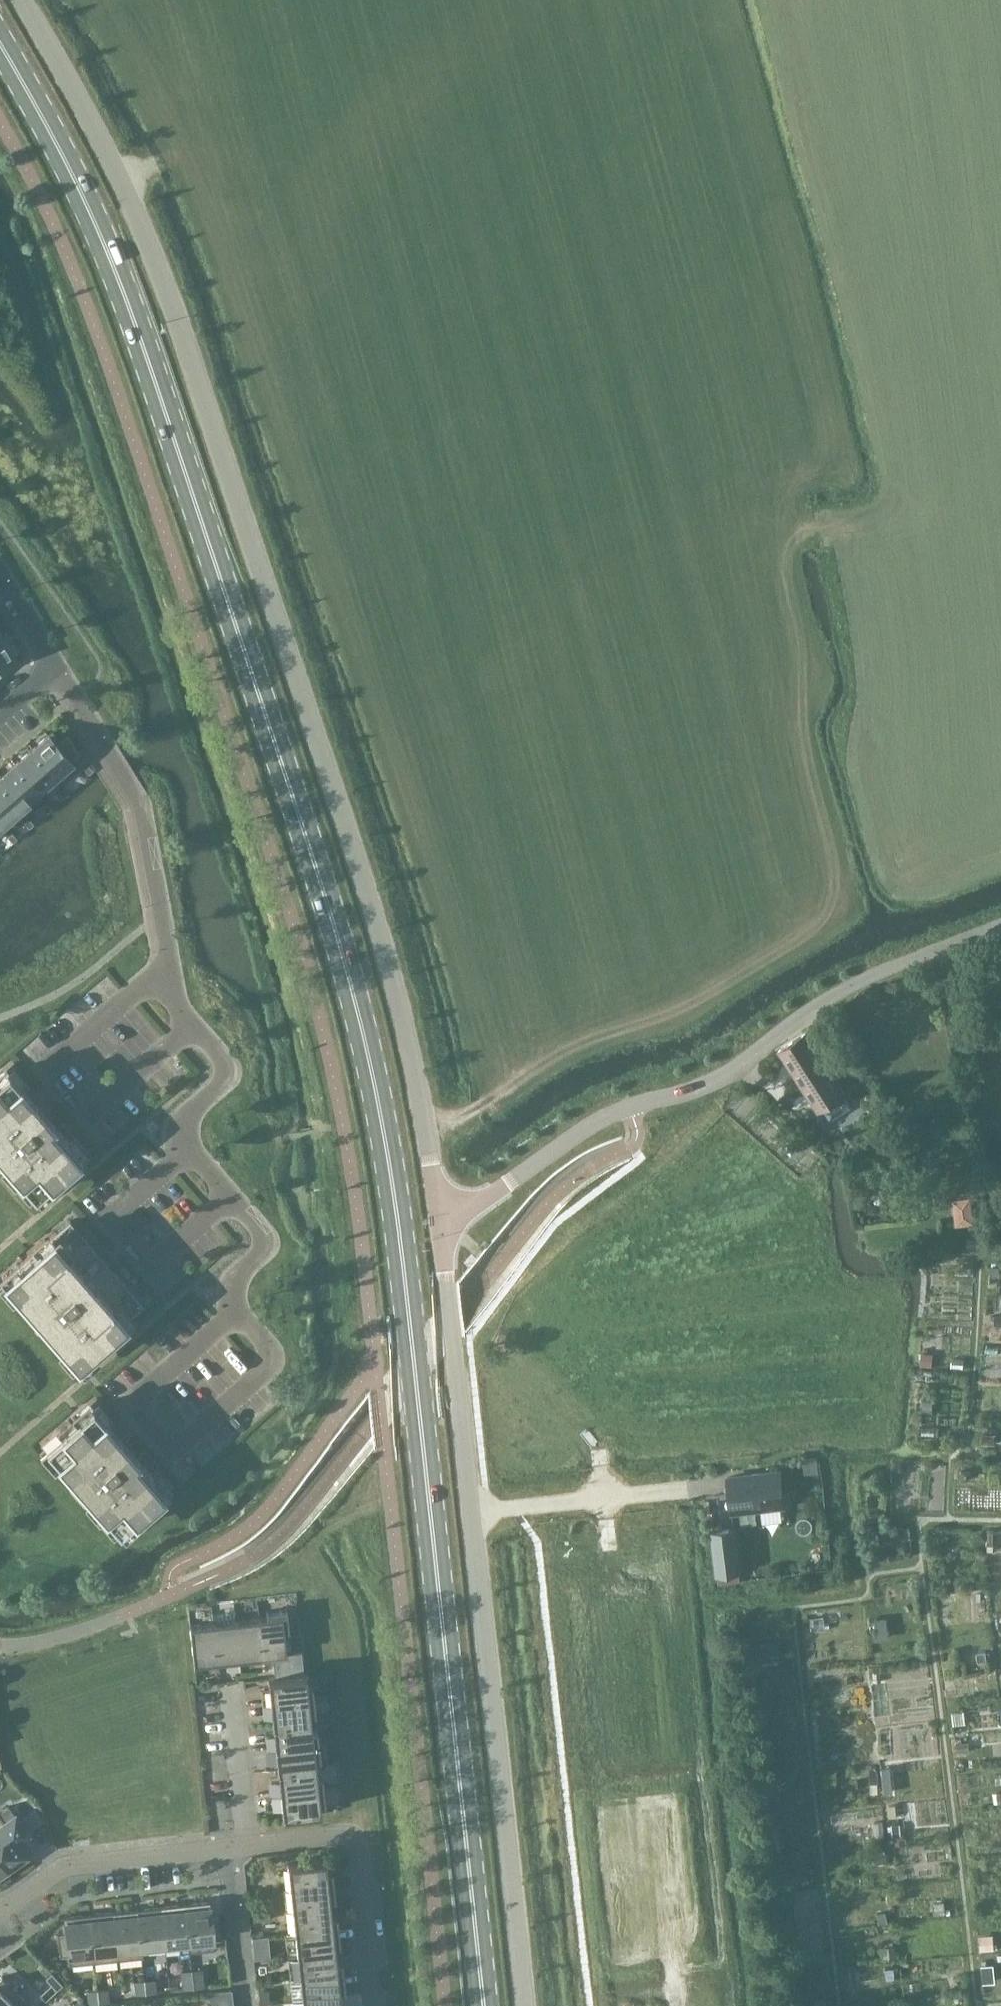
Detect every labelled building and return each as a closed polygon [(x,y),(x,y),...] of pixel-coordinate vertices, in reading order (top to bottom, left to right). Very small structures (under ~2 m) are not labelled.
[(0,634),(0,675),(6,670),(1,662),(13,655),(0,634)] [(47,734),(29,749),(53,776),(79,753),(67,734),(56,744),(47,734)] [(29,749),(12,764),(35,791),(53,776),(29,749)] [(87,763),(83,767),(88,773),(92,769),(87,763)] [(12,764),(0,775),(0,785),(18,806),(35,791),(12,764)] [(1,821),(18,806),(0,785),(0,820),(1,821)] [(68,793),(67,792),(62,787),(58,791),(63,796),(63,797),(68,793)] [(50,808),(50,807),(45,802),(40,806),(45,811),(46,812),(50,808)] [(33,823),(33,822),(28,817),(23,821),(28,826),(28,827),(33,823)] [(16,837),(11,831),(6,835),(11,841),(12,841),(16,837)] [(805,1032),(778,1050),(817,1111),(822,1108),(830,1120),(850,1106),(843,1094),(844,1093),(816,1049),(823,1045),(814,1032),(808,1036),(805,1032)] [(51,1120),(50,1120),(46,1124),(42,1120),(47,1116),(39,1107),(35,1111),(32,1108),(35,1105),(5,1071),(0,1075),(0,1156),(34,1195),(80,1154),(51,1120)] [(967,1223),(967,1197),(948,1197),(949,1224),(967,1223)] [(69,1219),(42,1242),(24,1258),(2,1277),(76,1362),(143,1304),(113,1270),(112,1269),(108,1273),(99,1262),(103,1259),(99,1254),(69,1219)] [(994,1405),(993,1423),(1000,1424),(1000,1376),(979,1374),(977,1404),(994,1405)] [(89,1406),(71,1421),(44,1445),(118,1529),(165,1489),(135,1455),(135,1454),(130,1458),(127,1455),(131,1451),(124,1442),(119,1446),(116,1443),(119,1440),(89,1406)] [(975,1432),(976,1452),(993,1451),(992,1431),(975,1432)] [(988,1470),(956,1471),(957,1484),(989,1482),(988,1470)] [(720,1477),(725,1513),(777,1506),(772,1471),(720,1477)] [(705,1531),(710,1575),(732,1572),(727,1528),(705,1531)] [(820,1547),(820,1534),(801,1533),(800,1546),(820,1547)] [(883,1533),(883,1546),(906,1547),(906,1534),(883,1533)] [(262,1655),(271,1654),(286,1653),(286,1651),(283,1630),(288,1629),(286,1609),(267,1611),(268,1616),(258,1617),(262,1655)] [(258,1617),(235,1620),(239,1658),(262,1655),(258,1617)] [(216,1660),(239,1658),(235,1620),(212,1622),(216,1660)] [(193,1662),(216,1660),(212,1622),(189,1625),(193,1662)] [(286,1653),(271,1654),(274,1677),(303,1672),(301,1649),(286,1651),(286,1653)] [(267,1677),(269,1699),(313,1694),(311,1680),(306,1681),(305,1672),(303,1672),(274,1677),(267,1677)] [(269,1699),(272,1723),(310,1719),(309,1709),(314,1709),(313,1694),(269,1699)] [(274,1745),(318,1741),(316,1726),(311,1727),(310,1719),(272,1723),(274,1745)] [(274,1745),(277,1768),(315,1764),(314,1756),(319,1755),(318,1741),(274,1745)] [(277,1768),(279,1791),(317,1787),(322,1786),(321,1772),(316,1773),(315,1764),(277,1768)] [(322,1786),(317,1787),(279,1791),(282,1815),(320,1811),(319,1801),(324,1801),(322,1786)] [(8,1872),(25,1860),(22,1856),(25,1853),(11,1834),(22,1826),(7,1806),(0,1811),(0,1860),(8,1872)] [(289,1886),(327,1882),(332,1881),(331,1867),(325,1868),(324,1859),(287,1863),(289,1886)] [(329,1905),(329,1896),(334,1896),(332,1881),(327,1882),(289,1886),(292,1909),(329,1905)] [(189,1908),(184,1908),(189,1951),(213,1948),(212,1939),(221,1938),(219,1916),(210,1917),(208,1901),(189,1903),(189,1908)] [(178,1904),(160,1906),(164,1944),(179,1942),(180,1952),(189,1951),(184,1908),(179,1909),(178,1904)] [(330,1913),(329,1905),(292,1909),(294,1932),(337,1927),(336,1912),(330,1913)] [(141,1913),(136,1914),(141,1956),(140,1947),(164,1944),(160,1906),(141,1908),(141,1913)] [(117,1959),(141,1956),(136,1914),(131,1914),(130,1909),(112,1911),(117,1959)] [(117,1959),(112,1911),(93,1913),(94,1918),(88,1919),(93,1961),(117,1959)] [(68,1964),(93,1961),(88,1919),(83,1919),(83,1914),(63,1916),(65,1933),(56,1934),(59,1956),(67,1955),(68,1964)] [(339,1941),(337,1927),(294,1932),(296,1954),(334,1950),(333,1942),(339,1941)] [(265,1935),(251,1936),(253,1958),(267,1956),(265,1935)] [(299,1977),(342,1972),(340,1958),(335,1958),(334,1950),(296,1954),(299,1977)] [(344,1987),(342,1972),(299,1977),(301,2000),(339,1995),(338,1987),(344,1987)] [(191,1974),(193,1987),(203,1986),(202,1973),(191,1974)] [(182,1988),(193,1987),(191,1974),(181,1975),(182,1988)] [(28,2003),(1,1975),(0,1976),(0,2005),(25,2005),(28,2003)] [(144,1979),(145,1992),(156,1991),(154,1978),(144,1979)] [(134,1994),(145,1992),(144,1979),(133,1980),(134,1994)] [(97,1989),(98,2002),(109,2001),(108,1988),(97,1989)] [(88,2003),(98,2002),(97,1989),(86,1990),(88,2003)] [(219,1990),(221,2003),(231,2002),(230,1989),(219,1990)] [(345,2003),(340,2004),(339,1995),(301,2000),(302,2005),(346,2005),(345,2003)]
